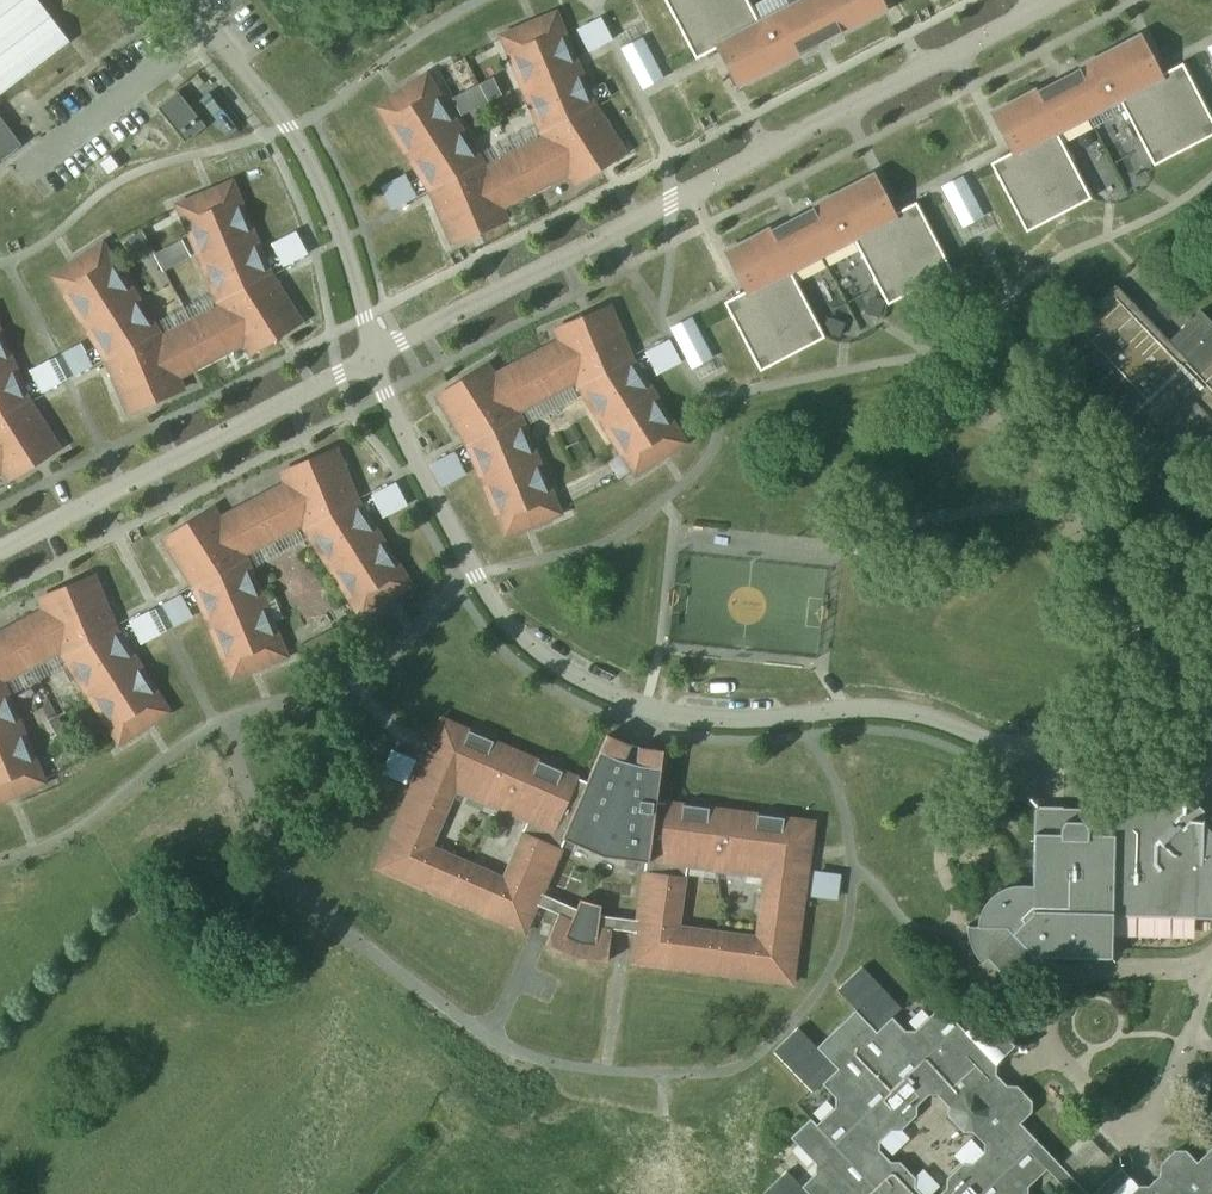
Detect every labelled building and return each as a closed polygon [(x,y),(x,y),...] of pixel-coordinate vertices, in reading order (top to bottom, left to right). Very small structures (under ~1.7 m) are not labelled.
[(70,40),(38,0),(0,0),(0,94),(70,40)] [(696,59),(720,46),(739,84),(884,9),(879,0),(805,0),(760,23),(747,0),(665,0),(696,59)] [(465,237),(507,219),(502,208),(520,199),(552,182),(568,174),(574,184),(613,160),(605,147),(617,139),(595,104),(576,58),(557,12),(537,20),(501,35),(502,38),(541,132),(544,137),(485,168),(483,162),(429,77),(427,74),(394,95),(376,106),(430,190),(432,195),(446,229),(459,223),(465,237)] [(580,28),(591,50),(608,41),(597,19),(580,28)] [(995,113),(1014,151),(990,163),(1026,232),(1091,198),(1056,131),(1119,98),(1153,164),(1211,135),(1211,120),(1182,63),(1159,75),(1139,38),(995,113)] [(642,40),(625,49),(644,86),(661,77),(642,40)] [(199,75),(192,81),(198,88),(205,83),(199,75)] [(178,91),(157,107),(185,142),(206,126),(178,91)] [(22,145),(0,116),(0,161),(22,145)] [(413,198),(402,176),(385,185),(397,207),(413,198)] [(873,177),(728,252),(748,290),(724,302),(760,371),(825,337),(790,270),(852,237),(887,303),(952,271),(916,202),(892,214),(873,177)] [(962,178),(945,187),(964,224),(981,216),(962,178)] [(179,209),(217,301),(220,306),(161,337),(159,331),(106,247),(103,243),(74,261),(52,275),(106,359),(109,366),(122,398),(136,392),(141,406),(183,389),(179,377),(196,368),(227,352),(244,343),(251,353),(289,329),(281,316),(293,308),(274,278),(271,273),(233,181),(204,193),(177,204),(179,209)] [(275,242),(286,264),(303,255),(292,233),(275,242)] [(1071,327),(1127,386),(1128,396),(1112,411),(1128,428),(1113,442),(1130,459),(1141,459),(1170,489),(1211,449),(1211,322),(1200,309),(1169,339),(1116,284),(1071,327)] [(633,359),(632,358),(616,320),(603,325),(597,311),(555,329),(559,341),(494,375),(487,364),(449,389),(457,401),(445,409),(467,444),(467,445),(505,536),(525,528),(531,526),(561,513),(560,510),(521,416),(517,412),(576,381),(578,386),(633,471),(635,475),(668,454),(686,442),(633,359)] [(691,320),(674,328),(693,366),(710,357),(691,320)] [(2,469),(9,480),(47,455),(39,443),(51,435),(33,407),(29,400),(0,330),(0,470),(2,469)] [(665,342),(648,351),(660,373),(677,364),(665,342)] [(61,354),(73,376),(90,367),(78,345),(61,354)] [(33,369),(44,391),(61,382),(50,360),(33,369)] [(434,462),(446,484),(463,475),(451,453),(434,462)] [(359,502),(358,501),(342,463),(328,469),(323,455),(281,472),(286,483),(220,518),(213,507),(188,523),(175,532),(183,545),(171,552),(193,587),(194,588),(232,679),(257,669),(287,656),(286,653),(247,559),(244,554),(303,524),(305,529),(359,615),(361,618),(388,600),(412,585),(359,502)] [(374,494),(386,515),(403,507),(391,485),(374,494)] [(11,797),(45,783),(43,778),(5,686),(2,681),(61,650),(63,656),(116,740),(119,744),(147,726),(170,712),(117,628),(116,628),(100,589),(87,595),(81,581),(39,598),(44,610),(0,633),(0,802),(11,797)] [(178,596),(161,605),(173,627),(189,618),(178,596)] [(161,633),(149,611),(133,620),(144,642),(161,633)] [(664,750),(639,747),(639,750),(629,747),(630,744),(607,734),(587,782),(442,719),(431,743),(377,868),(525,932),(537,905),(547,909),(559,914),(546,945),(576,957),(608,962),(612,929),(624,931),(636,932),(632,962),(792,983),(809,853),(813,822),(657,801),(664,750)] [(384,773),(401,781),(411,758),(394,751),(384,773)] [(967,924),(967,925),(967,929),(968,933),(968,937),(970,941),(971,945),(973,948),(975,952),(977,955),(980,958),(983,961),(987,957),(1014,985),(1037,963),(1049,963),(1049,955),(1112,956),(1112,915),(1197,917),(1211,917),(1211,832),(1199,819),(1202,819),(1202,818),(1201,818),(1184,800),(1184,799),(1183,799),(1183,800),(1123,799),(1112,799),(1112,808),(1063,807),(1035,806),(1034,856),(1034,863),(1033,884),(1019,883),(1015,883),(1012,884),(1008,885),(1004,886),(1001,888),(997,889),(994,892),(991,894),(988,897),(986,900),(984,903),(982,906),(980,910),(979,913),(978,917),(978,921),(978,925),(978,929),(969,930),(968,927),(968,925),(968,924),(967,924)] [(819,872),(816,896),(835,899),(838,874),(819,872)] [(1073,1178),(1020,1123),(1032,1112),(1032,1101),(1017,1086),(1007,1085),(996,1074),(996,1064),(1015,1046),(984,1014),(965,1031),(960,1026),(941,1006),(928,1018),(915,1031),(905,1030),(892,1017),(901,1008),(862,966),(837,990),(855,1009),(817,1047),(798,1028),(773,1051),(813,1092),(822,1083),(835,1097),(835,1107),(817,1124),(811,1118),(791,1137),(816,1163),(815,1173),(802,1186),(787,1171),(763,1193),(923,1193),(915,1185),(915,1176),(900,1159),(891,1159),(880,1147),(880,1139),(891,1128),(901,1128),(918,1113),(918,1103),(929,1092),(939,1092),(950,1105),(950,1115),(964,1131),(974,1131),(985,1143),(985,1151),(972,1163),(963,1162),(946,1177),(946,1187),(939,1193),(1028,1193),(1028,1186),(1047,1169),(1071,1193),(1088,1193),(1073,1178)] [(1069,1173),(1089,1193),(1090,1193),(1117,1167),(1097,1146),(1069,1173)] [(1197,1162),(1186,1150),(1175,1150),(1160,1165),(1160,1174),(1148,1186),(1138,1186),(1130,1177),(1120,1167),(1092,1193),(1211,1193),(1211,1147),(1197,1162)]
